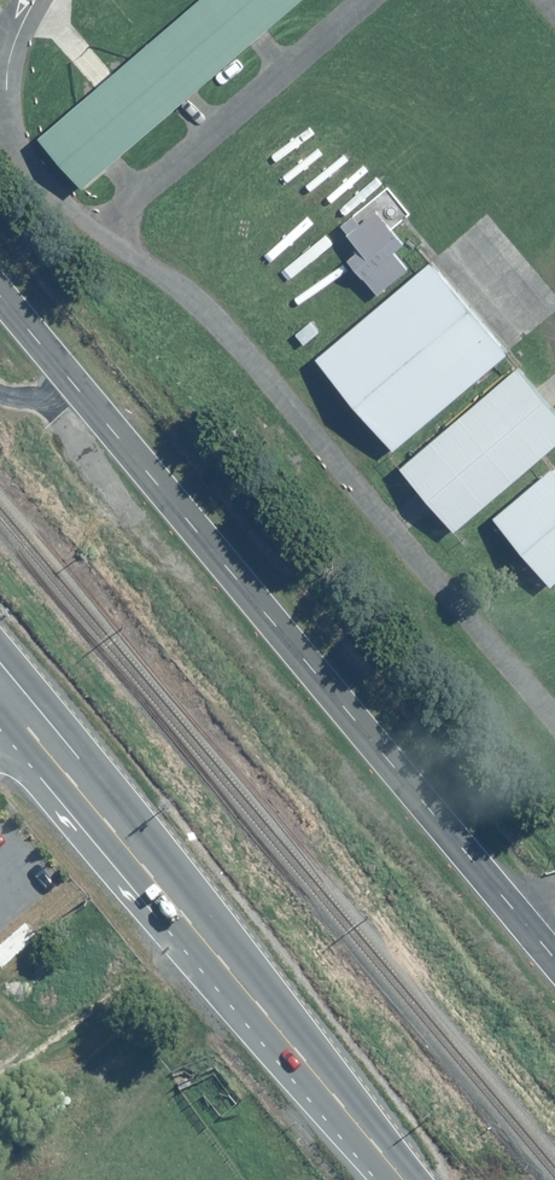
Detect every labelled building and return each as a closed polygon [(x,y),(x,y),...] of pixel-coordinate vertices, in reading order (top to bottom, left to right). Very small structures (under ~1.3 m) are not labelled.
[(37,135),(84,188),(296,0),(189,0),(37,135)] [(349,214),(337,223),(358,250),(345,260),(373,296),(405,271),(391,254),(401,246),(373,211),(357,224),(349,214)] [(429,259),(313,356),(391,447),(506,350),(429,259)] [(397,466),(452,532),(554,447),(554,413),(516,367),(397,466)] [(491,515),(551,585),(554,582),(554,474),(548,466),(491,515)] [(0,940),(0,968),(36,936),(22,921),(0,940)]
